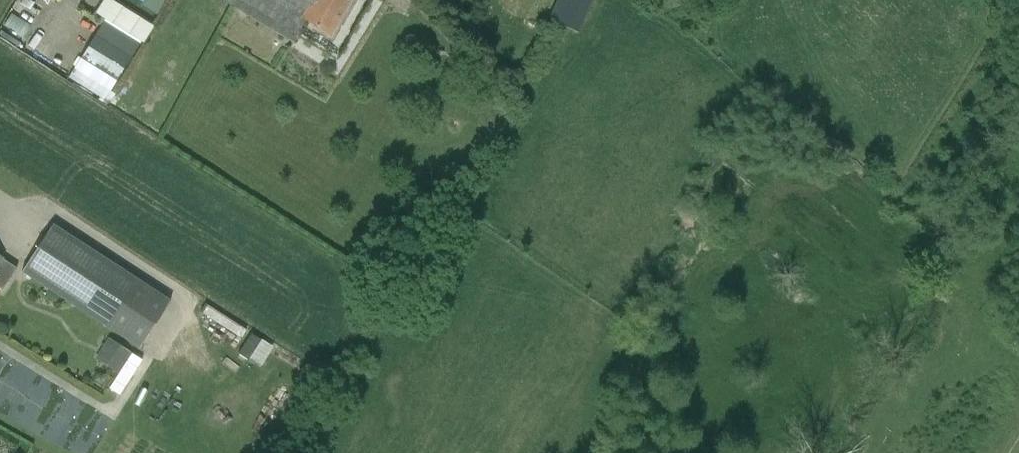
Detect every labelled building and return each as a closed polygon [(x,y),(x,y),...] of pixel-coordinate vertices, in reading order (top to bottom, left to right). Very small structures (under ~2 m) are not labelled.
[(143,7),(159,13),(163,0),(146,0),(143,7)] [(328,35),(350,0),(235,0),(232,6),(231,7),(293,43),(305,20),(328,35)] [(548,19),(579,32),(593,0),(557,0),(548,19)] [(11,16),(6,26),(25,36),(30,26),(11,16)] [(67,81),(103,104),(140,44),(104,22),(67,81)] [(140,349),(171,302),(52,225),(22,272),(140,349)] [(2,259),(0,258),(0,289),(3,291),(17,269),(2,259)] [(207,306),(202,315),(242,336),(246,327),(207,306)] [(251,332),(239,354),(261,367),(274,345),(251,332)] [(109,338),(95,359),(118,375),(132,353),(109,338)] [(265,439),(275,420),(265,415),(255,434),(265,439)]
